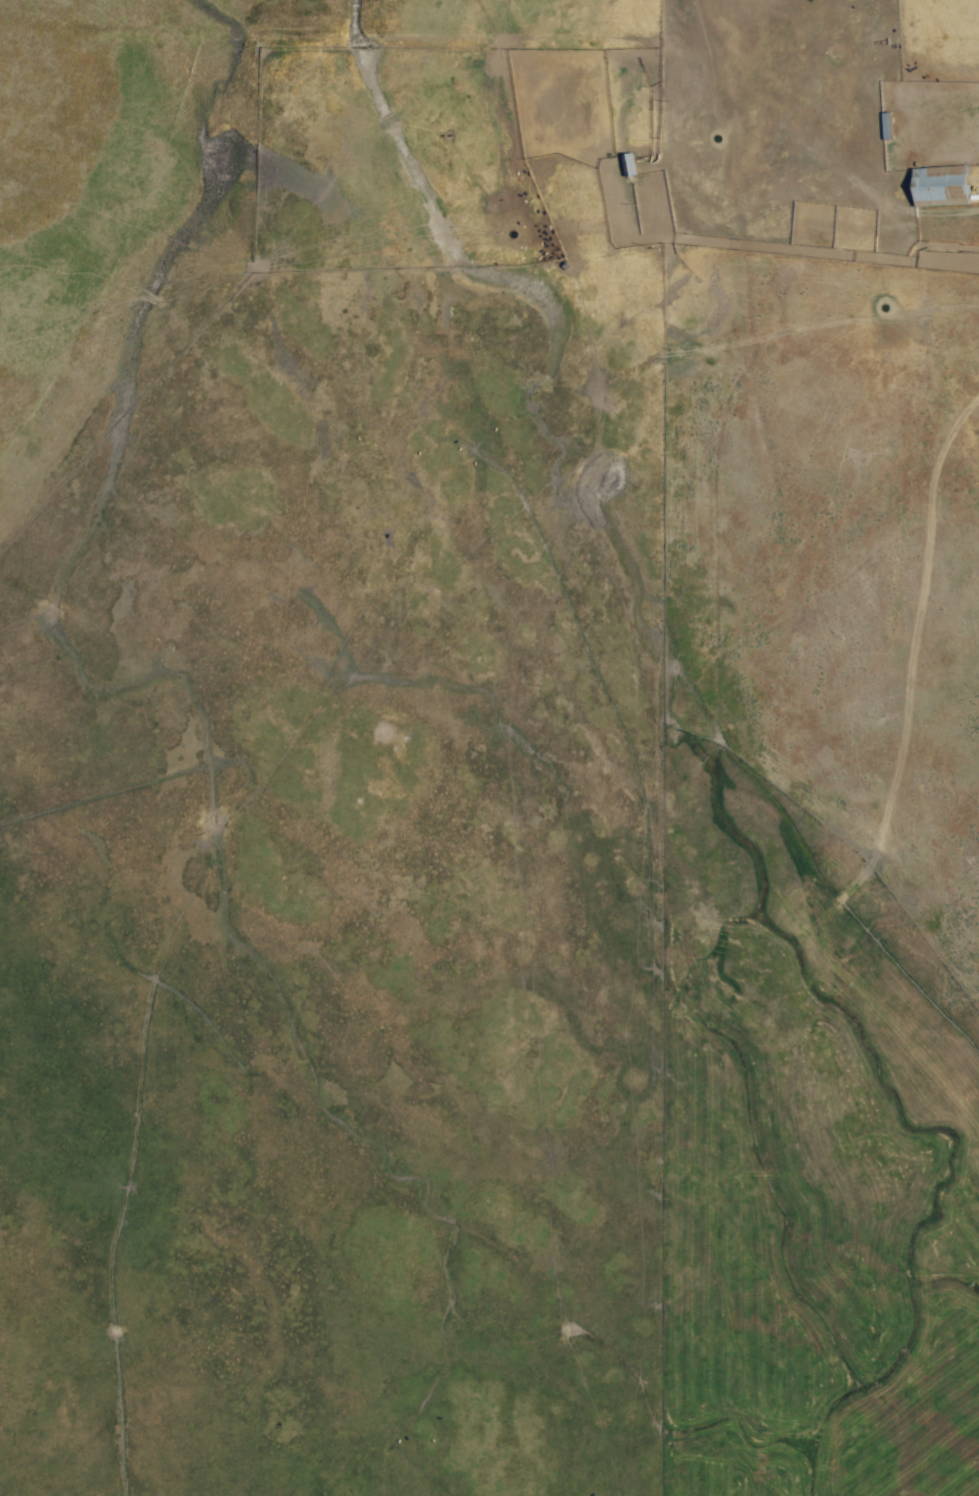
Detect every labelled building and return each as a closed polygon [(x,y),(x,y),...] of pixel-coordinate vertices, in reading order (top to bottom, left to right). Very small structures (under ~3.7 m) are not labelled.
[(908,170),(910,205),(961,202),(960,188),(965,188),(964,167),(908,170)]
